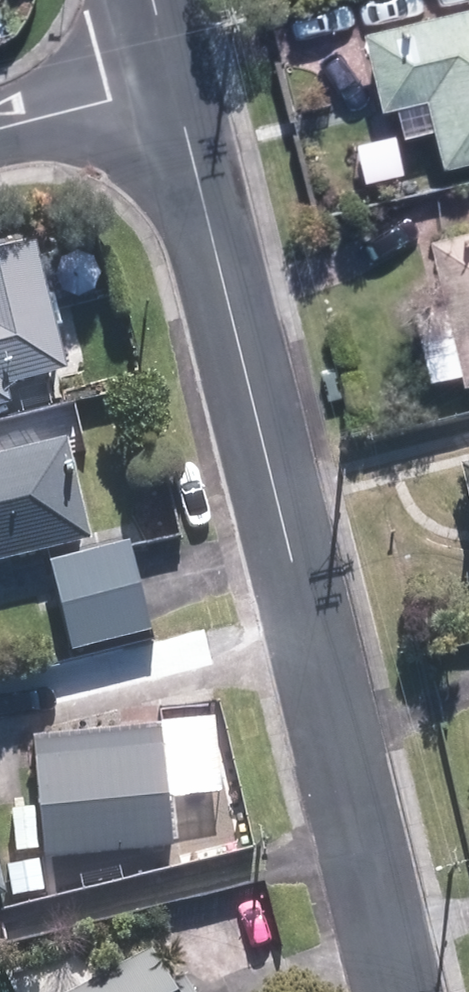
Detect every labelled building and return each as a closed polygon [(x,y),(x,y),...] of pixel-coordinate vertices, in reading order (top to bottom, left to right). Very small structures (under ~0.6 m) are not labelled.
[(446,164),(468,158),(468,7),(372,31),(390,103),(429,94),(446,164)] [(437,243),(468,372),(468,235),(437,243)] [(8,401),(2,377),(62,363),(34,249),(0,257),(0,402),(8,401)] [(82,535),(62,444),(0,458),(0,553),(82,535)] [(123,547),(54,563),(72,641),(141,626),(123,547)] [(154,735),(37,744),(46,850),(162,841),(154,735)] [(148,950),(71,991),(172,991),(148,950)]
